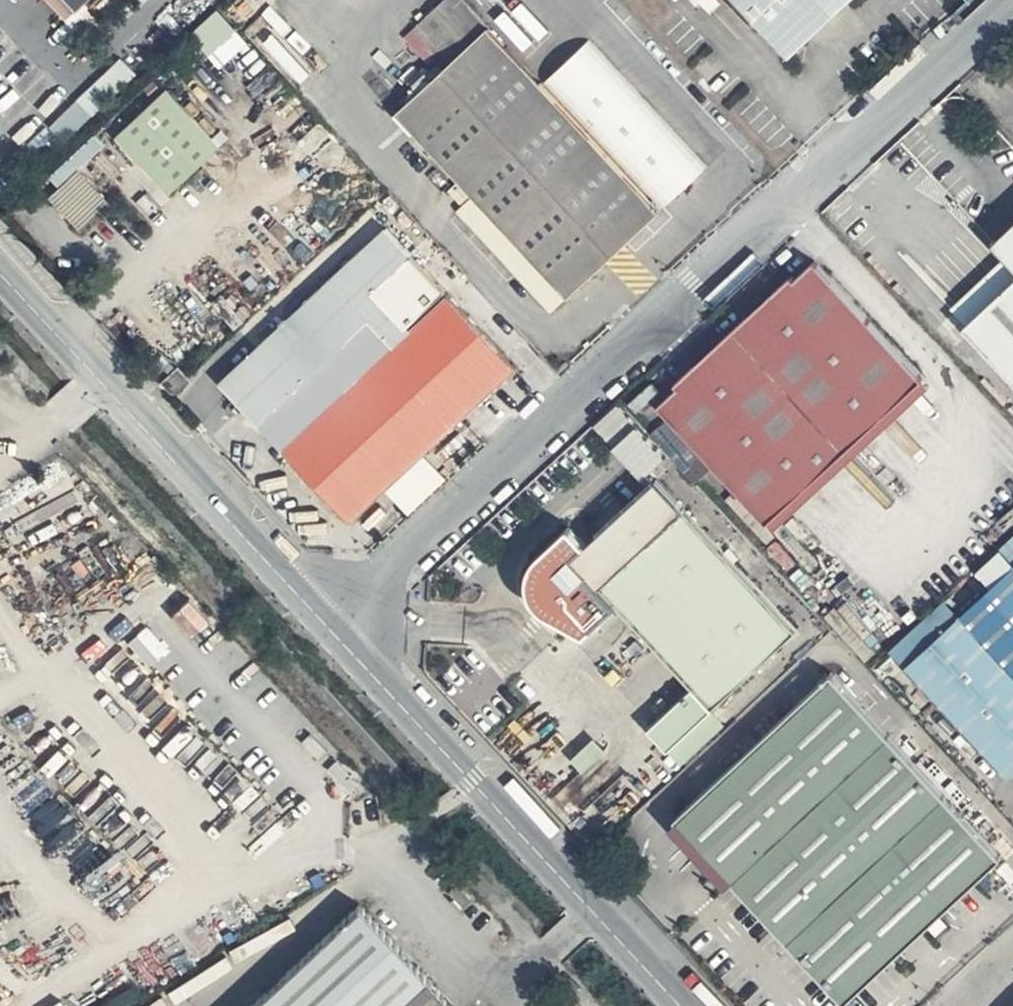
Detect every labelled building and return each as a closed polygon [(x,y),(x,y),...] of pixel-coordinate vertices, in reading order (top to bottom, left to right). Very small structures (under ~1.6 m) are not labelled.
[(466,0),(444,0),(405,37),(437,73),(433,77),(398,111),(475,197),(459,211),(551,313),(710,166),(587,41),(540,81),(466,0)] [(696,4),(701,1),(712,14),(723,4),(720,0),(692,0),(696,4)] [(790,57),(851,0),(736,0),(790,57)] [(193,31),(221,61),(247,37),(220,7),(193,31)] [(77,103),(84,109),(70,124),(77,130),(136,68),(122,55),(77,103)] [(221,149),(167,90),(118,136),(172,194),(221,149)] [(111,203),(80,169),(51,197),(82,230),(111,203)] [(1003,235),(995,242),(1004,257),(997,264),(957,302),(950,309),(1012,377),(1012,226),(1003,235)] [(514,366),(386,229),(219,383),(344,520),(514,366)] [(680,389),(663,403),(768,524),(773,533),(929,388),(923,381),(926,378),(816,262),(798,279),(795,276),(675,384),(680,389)] [(190,379),(179,366),(165,379),(176,392),(190,379)] [(801,628),(660,478),(587,548),(571,531),(535,565),(528,579),(529,598),(542,614),(585,638),(617,602),(716,706),(801,628)] [(965,617),(1012,669),(1012,571),(965,617)] [(965,617),(947,598),(890,651),(1010,779),(1012,776),(1012,669),(965,617)] [(999,859),(829,676),(674,821),(734,885),(843,1003),(999,859)] [(471,897),(459,883),(448,892),(461,906),(471,897)] [(362,910),(257,1005),(451,1005),(362,910)] [(63,997),(51,1005),(69,1005),(63,997)]
